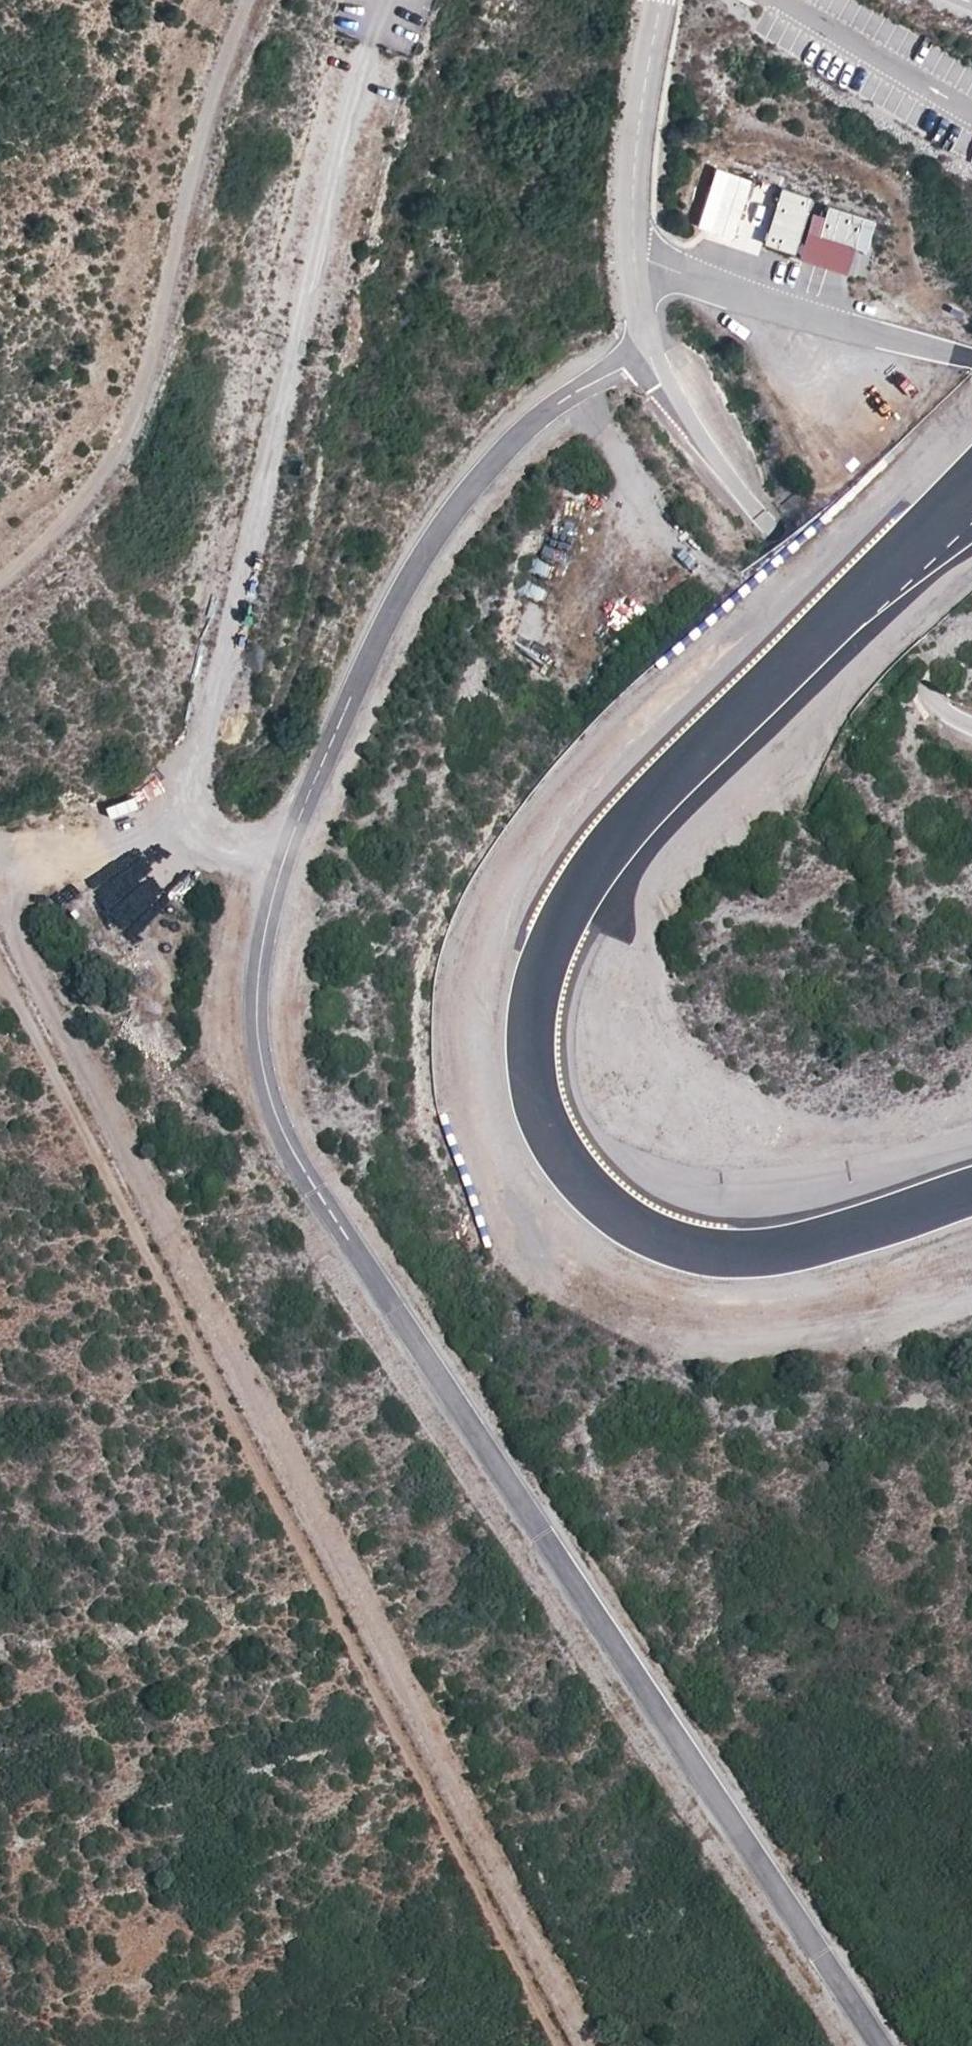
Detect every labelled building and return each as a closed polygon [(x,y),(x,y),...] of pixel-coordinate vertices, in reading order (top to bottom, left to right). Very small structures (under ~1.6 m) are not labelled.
[(697,230),(761,252),(765,243),(793,253),(811,199),(717,170),(697,230)] [(823,215),(809,211),(795,254),(844,270),(852,244),(864,248),(873,220),(826,205),(823,215)] [(518,595),(541,601),(545,587),(522,580),(518,595)] [(547,650),(552,628),(533,624),(528,646),(547,650)] [(102,804),(106,818),(137,807),(133,793),(102,804)]
